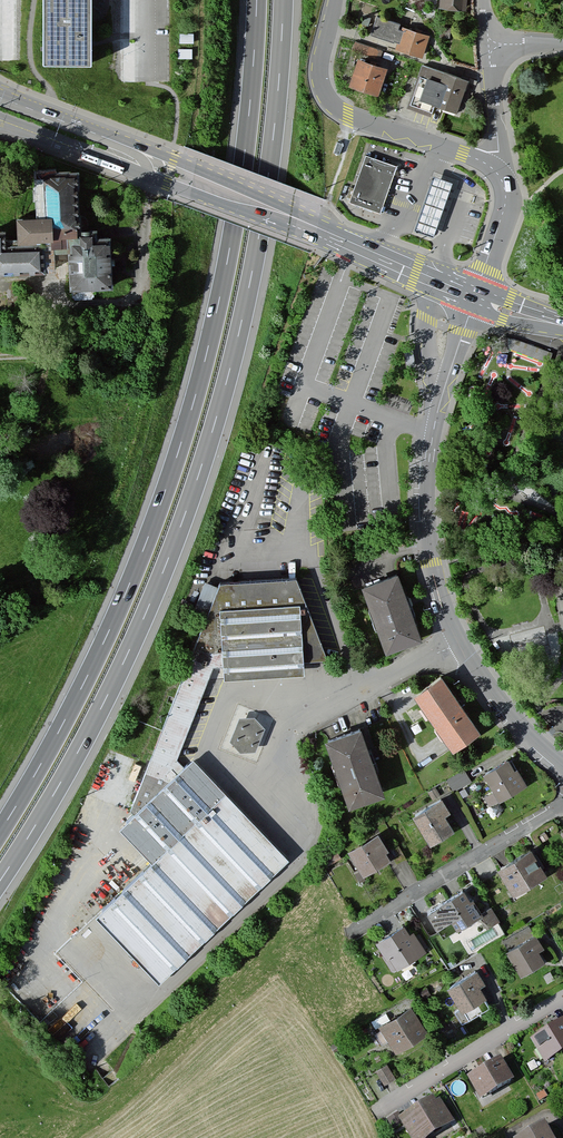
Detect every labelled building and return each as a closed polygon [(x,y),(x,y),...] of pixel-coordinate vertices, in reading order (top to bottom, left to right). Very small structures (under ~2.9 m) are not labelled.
[(91,0),(43,0),(43,67),(91,67),(91,0)] [(465,11),(466,0),(441,0),(440,9),(465,11)] [(422,60),(429,38),(419,35),(420,32),(403,26),(401,32),(397,30),(398,27),(376,19),(371,36),(398,45),(396,51),(422,60)] [(351,54),(377,63),(381,54),(355,44),(351,54)] [(377,98),(385,71),(356,61),(347,88),(377,98)] [(467,82),(422,68),(409,109),(432,115),(434,107),(457,114),(467,82)] [(343,142),(338,141),(334,152),(339,154),(343,142)] [(379,213),(396,163),(366,153),(348,202),(379,213)] [(36,175),(38,216),(12,218),(13,239),(2,240),(2,232),(0,232),(0,277),(52,274),(52,262),(63,261),(65,288),(109,285),(106,238),(93,238),(93,228),(78,229),(75,173),(36,175)] [(453,184),(432,176),(427,188),(421,206),(414,226),(412,231),(432,239),(434,233),(441,214),(448,197),(453,184)] [(539,360),(543,349),(516,338),(509,338),(509,349),(539,360)] [(412,344),(403,346),(406,364),(415,363),(412,344)] [(399,567),(362,578),(385,649),(423,638),(399,567)] [(297,580),(220,585),(130,811),(135,816),(184,770),(176,761),(210,670),(217,670),(328,663),(326,656),(297,580)] [(303,660),(224,665),(225,682),(304,677),(303,660)] [(441,680),(414,699),(452,753),(479,734),(441,680)] [(239,718),(229,741),(241,752),(255,751),(264,729),(254,717),(239,718)] [(359,727),(323,739),(346,805),(382,793),(359,727)] [(511,751),(481,767),(497,796),(526,779),(511,751)] [(150,865),(94,919),(159,986),(288,863),(192,762),(184,770),(135,816),(118,832),(150,865)] [(453,787),(471,780),(467,769),(449,777),(453,787)] [(445,787),(412,807),(432,839),(464,819),(445,787)] [(381,823),(346,842),(362,873),(398,855),(381,823)] [(535,840),(497,861),(513,890),(551,869),(535,840)] [(466,880),(439,897),(458,926),(485,910),(466,880)] [(412,915),(376,934),(392,965),(429,946),(412,915)] [(539,928),(507,945),(520,970),(552,952),(539,928)] [(479,964),(446,981),(465,1016),(497,1000),(479,964)] [(414,1001),(378,1022),(395,1051),(431,1029),(414,1001)] [(530,1036),(542,1059),(562,1048),(562,1020),(530,1036)] [(502,1055),(468,1075),(482,1097),(516,1076),(502,1055)] [(376,1069),(385,1083),(396,1077),(388,1063),(376,1069)] [(399,1116),(412,1137),(427,1137),(455,1122),(439,1093),(399,1116)] [(514,1137),(558,1137),(560,1137),(546,1116),(514,1137)]
